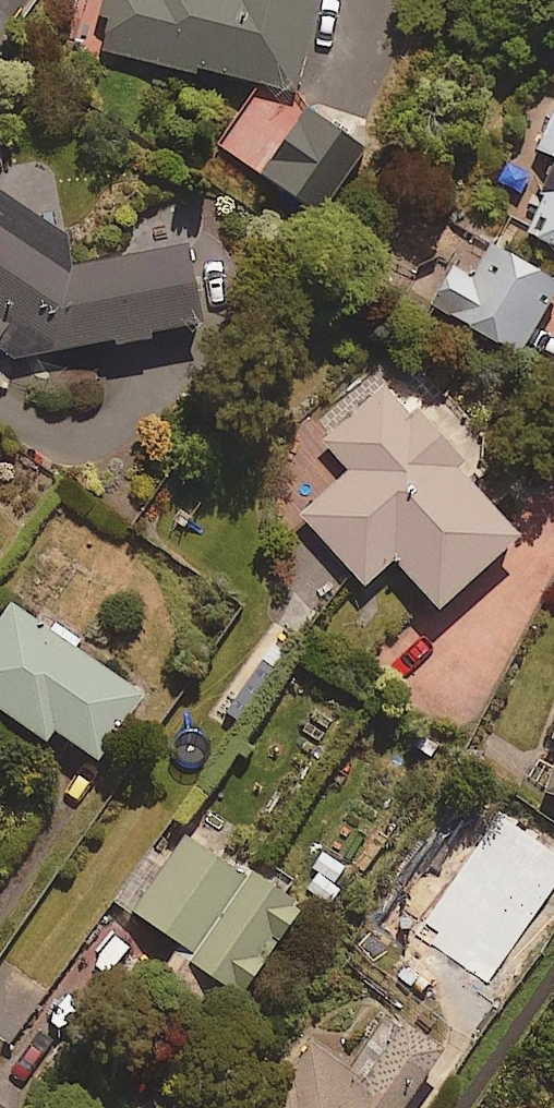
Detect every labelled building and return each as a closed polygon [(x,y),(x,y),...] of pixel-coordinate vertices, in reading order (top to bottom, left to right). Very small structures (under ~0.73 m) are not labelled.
[(314,0),(109,0),(99,44),(193,66),(195,58),(258,73),(220,143),(296,183),(339,102),(296,79),(314,0)] [(525,169),(545,179),(523,222),(553,238),(553,112),(525,169)] [(16,334),(22,361),(127,346),(129,359),(171,353),(169,340),(217,333),(198,245),(92,268),(88,239),(5,194),(1,165),(0,165),(0,359),(16,334)] [(471,221),(432,296),(521,343),(553,281),(553,265),(471,221)] [(479,454),(398,367),(323,437),(349,464),(300,509),(363,577),(393,550),(438,598),(518,524),(465,467),(479,454)] [(10,595),(0,611),(0,702),(45,731),(52,720),(98,750),(142,683),(10,595)] [(542,782),(553,787),(553,750),(542,782)] [(529,815),(471,901),(528,939),(553,899),(553,832),(529,815)] [(298,890),(183,824),(157,868),(142,859),(120,897),(192,939),(186,949),(244,982),(298,890)] [(392,1014),(357,1064),(310,1031),(256,1107),(394,1107),(438,1046),(392,1014)]
